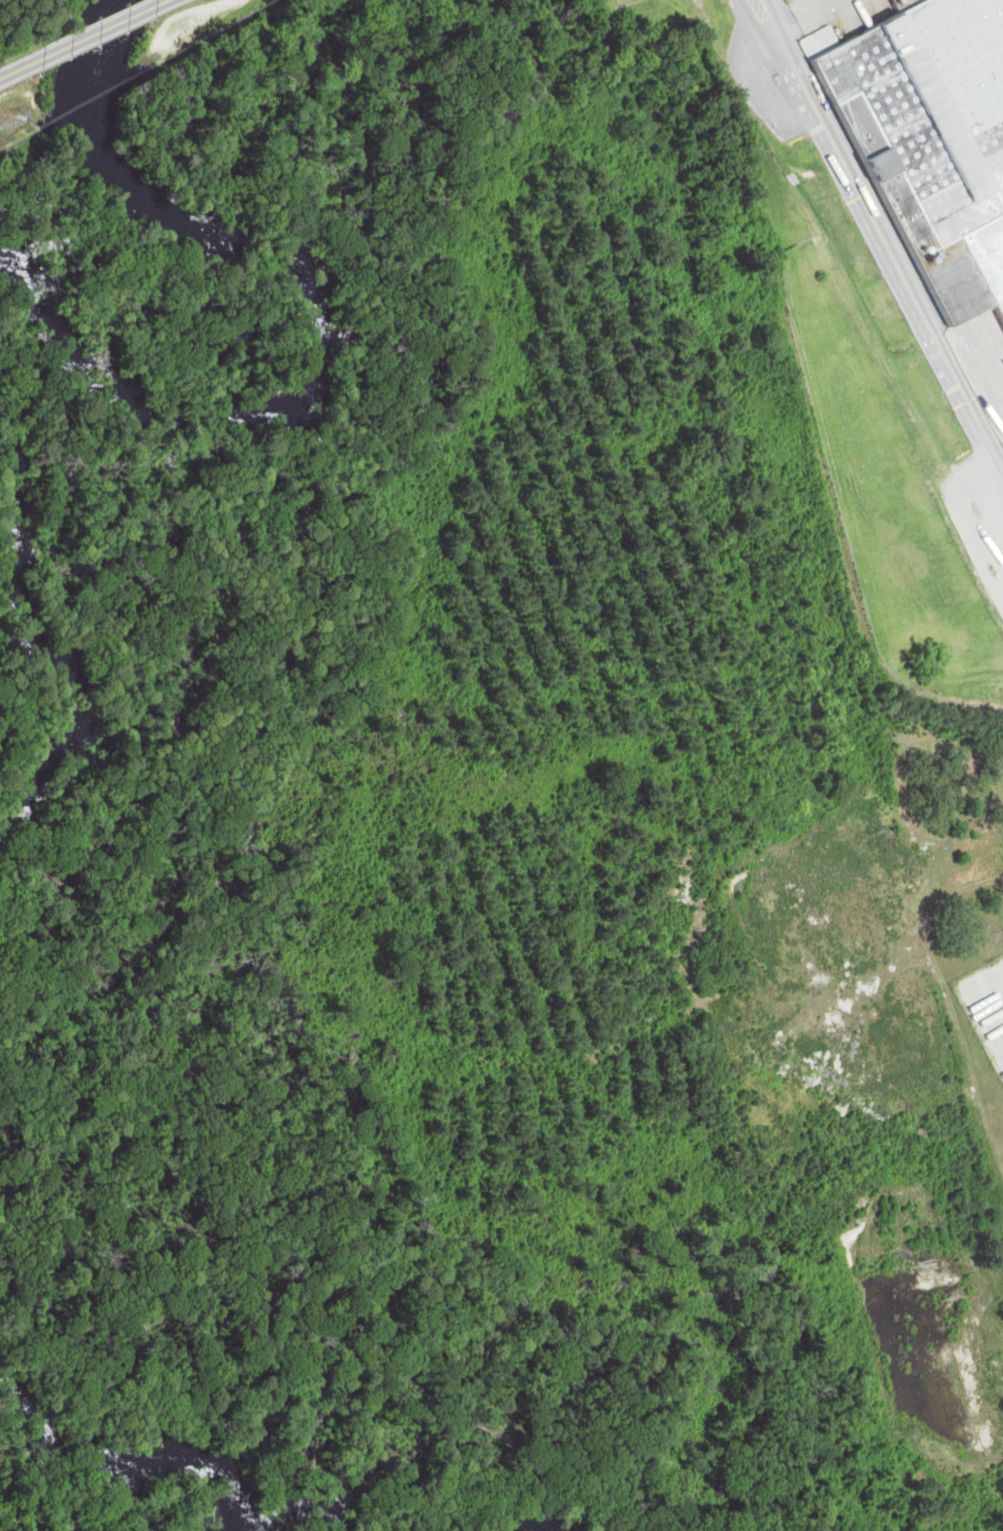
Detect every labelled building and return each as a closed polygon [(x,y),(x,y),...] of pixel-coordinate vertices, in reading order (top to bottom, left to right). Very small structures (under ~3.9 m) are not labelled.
[(810,31),(1002,339),(1002,0),(923,0),(810,31)]
